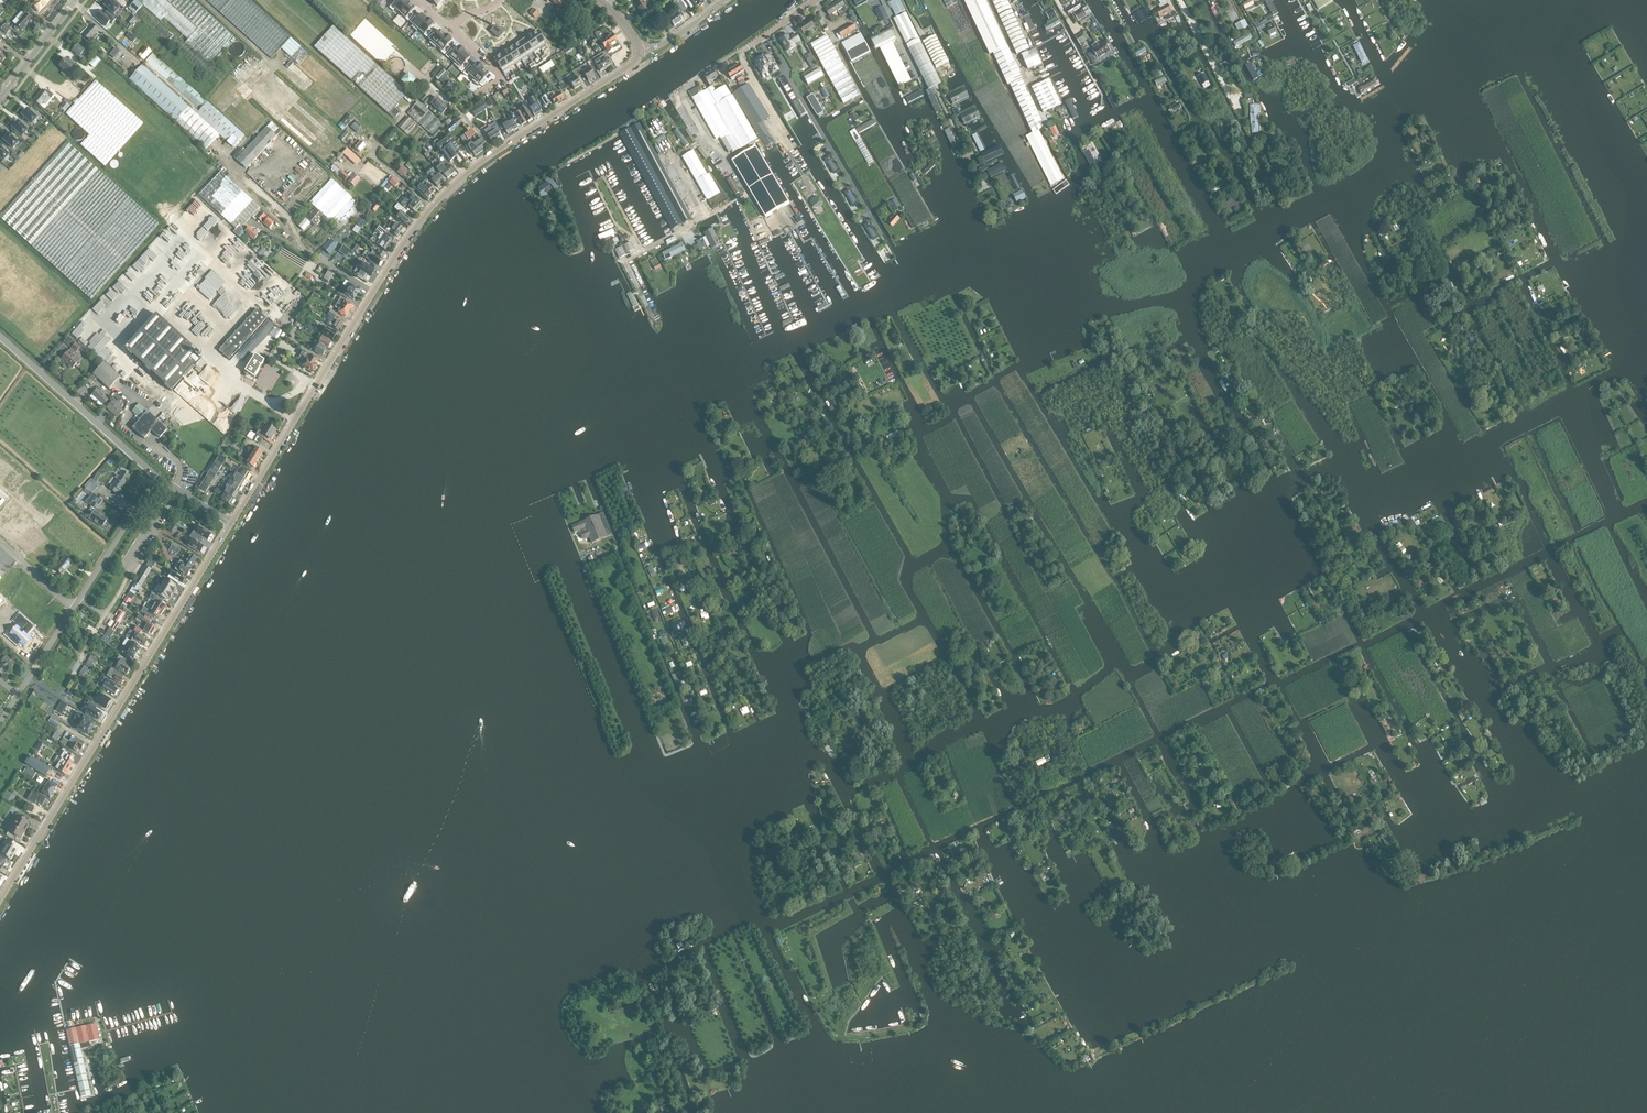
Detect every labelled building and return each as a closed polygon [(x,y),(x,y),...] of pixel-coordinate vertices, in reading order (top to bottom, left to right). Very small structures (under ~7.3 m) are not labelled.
[(32,5),(39,12),(50,0),(37,0),(32,5)] [(105,5),(112,11),(117,5),(111,0),(110,0),(105,5)] [(137,0),(136,0),(128,8),(135,14),(143,5),(137,0)] [(160,21),(164,17),(188,39),(185,43),(208,64),(219,52),(220,53),(213,61),(227,73),(236,63),(222,51),(221,50),(233,36),(193,0),(137,0),(160,21)] [(272,59),(281,48),(298,64),(308,53),(249,0),(207,0),(272,59)] [(392,6),(400,13),(409,3),(406,0),(403,0),(400,3),(396,1),(392,6)] [(555,4),(552,7),(556,11),(563,4),(560,2),(562,0),(552,0),(556,3),(555,4)] [(650,10),(643,0),(642,0),(635,5),(643,15),(650,10)] [(684,6),(687,4),(693,12),(697,9),(696,8),(698,7),(693,0),(680,0),(684,6)] [(837,11),(842,7),(845,12),(847,10),(845,6),(841,0),(840,0),(833,5),(837,11)] [(906,10),(901,0),(895,0),(889,3),(896,15),(906,10)] [(960,33),(970,27),(956,0),(943,0),(960,33)] [(968,6),(990,54),(1007,46),(985,0),(965,0),(968,6)] [(1008,0),(992,0),(999,15),(1012,9),(1008,0)] [(1172,13),(1168,5),(1165,0),(1159,0),(1161,5),(1159,6),(1161,8),(1156,10),(1160,18),(1172,13)] [(1246,9),(1254,5),(1251,0),(1250,0),(1242,4),(1245,9),(1246,9)] [(1270,0),(1267,0),(1265,1),(1273,16),(1278,13),(1270,0)] [(1332,2),(1331,0),(1312,0),(1318,10),(1332,2)] [(682,20),(679,17),(682,15),(681,13),(686,10),(679,1),(675,4),(680,12),(678,14),(670,20),(674,26),(682,20)] [(504,7),(512,16),(517,11),(509,2),(504,7)] [(409,3),(400,13),(408,21),(413,15),(410,13),(414,7),(409,3)] [(835,18),(832,14),(837,11),(833,5),(826,10),(830,16),(832,19),(835,18)] [(1079,21),(1091,14),(1086,6),(1074,14),(1079,21)] [(1132,15),(1134,19),(1138,25),(1154,16),(1148,6),(1132,15)] [(530,11),(536,17),(540,13),(534,7),(530,11)] [(882,7),(876,10),(881,21),(887,18),(882,7)] [(1018,54),(1030,49),(1012,10),(1000,16),(1018,54)] [(112,24),(117,19),(108,11),(107,11),(108,11),(105,14),(102,11),(96,17),(106,26),(109,22),(112,24)] [(654,23),(661,19),(662,20),(666,17),(661,11),(649,20),(652,23),(653,22),(654,23)] [(907,45),(919,39),(906,12),(893,19),(907,45)] [(1027,12),(1023,14),(1030,31),(1034,29),(1027,12)] [(15,25),(16,25),(15,26),(14,27),(15,29),(15,30),(17,31),(18,30),(19,30),(20,29),(22,31),(32,20),(26,14),(15,25)] [(415,17),(410,22),(419,30),(428,19),(423,15),(418,20),(415,17)] [(428,19),(419,30),(427,37),(431,32),(428,29),(433,24),(428,19)] [(1044,27),(1046,31),(1060,23),(1058,19),(1044,27)] [(804,35),(815,27),(810,20),(799,27),(804,35)] [(1238,31),(1248,26),(1245,20),(1235,25),(1238,31)] [(496,23),(490,30),(498,37),(504,31),(496,23)] [(838,32),(842,37),(856,29),(853,23),(838,32)] [(1274,28),(1276,27),(1273,23),(1268,26),(1269,29),(1267,30),(1269,35),(1276,31),(1274,28)] [(5,25),(0,30),(0,31),(5,36),(11,30),(5,25)] [(89,41),(91,38),(94,40),(98,35),(96,33),(98,30),(92,25),(83,35),(89,41)] [(389,114),(408,93),(333,26),(314,47),(353,82),(353,81),(358,85),(357,86),(389,114)] [(876,50),(879,48),(880,48),(892,42),(896,40),(891,29),(871,39),(876,50)] [(434,34),(429,39),(437,46),(446,36),(441,31),(437,36),(434,34)] [(1089,38),(1084,31),(1076,37),(1080,44),(1089,38)] [(537,32),(531,35),(538,46),(544,42),(537,32)] [(600,36),(601,36),(598,38),(597,39),(598,41),(602,38),(607,35),(605,32),(600,36)] [(787,34),(780,39),(788,51),(795,46),(794,44),(800,40),(796,34),(792,37),(792,38),(790,39),(787,34)] [(861,34),(842,44),(852,62),(871,52),(861,34)] [(1236,46),(1251,38),(1249,34),(1234,42),(1236,46)] [(531,35),(525,39),(532,50),(538,46),(531,35)] [(613,35),(609,37),(602,42),(605,48),(608,53),(620,45),(613,35)] [(446,36),(437,46),(446,54),(450,48),(447,46),(452,41),(446,36)] [(827,36),(811,45),(822,64),(824,69),(841,60),(827,36)] [(936,68),(949,61),(936,36),(923,42),(936,68)] [(525,39),(519,43),(526,54),(532,50),(525,39)] [(919,39),(907,45),(929,89),(942,83),(919,39)] [(899,87),(911,81),(892,42),(880,48),(899,87)] [(519,43),(513,47),(520,58),(526,54),(519,43)] [(1097,43),(1093,46),(1095,49),(1093,50),(1098,60),(1108,54),(1108,55),(1109,55),(1113,53),(1113,52),(1110,48),(1108,49),(1105,43),(1099,46),(1097,43)] [(1359,43),(1353,46),(1362,64),(1368,61),(1359,43)] [(72,50),(80,57),(80,56),(82,58),(86,53),(85,51),(86,50),(78,44),(72,50)] [(110,54),(114,57),(120,50),(116,47),(110,54)] [(146,47),(139,55),(144,60),(151,52),(146,47)] [(513,47),(507,51),(514,62),(520,58),(513,47)] [(1030,127),(1032,131),(1032,133),(1033,134),(1039,131),(1042,129),(1039,123),(1042,122),(1008,47),(994,54),(1008,86),(1010,85),(1030,127)] [(1135,53),(1137,57),(1146,51),(1144,47),(1135,53)] [(452,50),(447,55),(456,62),(465,52),(460,48),(455,53),(452,50)] [(1035,49),(1021,55),(1028,70),(1042,64),(1035,49)] [(598,55),(600,58),(606,68),(611,64),(608,59),(610,58),(606,50),(598,55)] [(507,51),(501,55),(508,66),(514,62),(507,51)] [(465,52),(456,62),(464,70),(468,65),(465,62),(470,57),(465,52)] [(160,59),(153,53),(129,79),(129,80),(129,79),(175,120),(206,149),(219,135),(219,134),(234,147),(244,135),(160,59)] [(757,66),(754,67),(759,75),(761,73),(763,75),(766,81),(780,73),(778,70),(772,60),(768,54),(764,57),(763,56),(762,56),(762,57),(760,58),(760,57),(760,58),(759,59),(759,60),(755,62),(757,66)] [(194,59),(202,65),(205,62),(197,55),(194,59)] [(501,55),(495,59),(501,70),(508,66),(501,55)] [(590,60),(592,63),(595,68),(597,66),(600,71),(606,68),(600,58),(595,61),(593,58),(590,60)] [(1222,68),(1230,63),(1228,58),(1219,63),(1222,68)] [(76,69),(79,66),(75,63),(73,65),(66,59),(59,67),(68,74),(74,68),(76,69)] [(556,68),(554,66),(555,66),(551,60),(538,69),(541,74),(542,74),(544,76),(546,75),(544,72),(552,67),(554,70),(556,68)] [(595,76),(592,72),(595,70),(593,66),(589,68),(585,60),(574,67),(576,70),(580,75),(583,73),(588,81),(595,76)] [(136,61),(132,66),(136,69),(140,64),(136,61)] [(304,81),(309,76),(295,63),(290,68),(304,81)] [(1258,76),(1251,63),(1247,65),(1254,79),(1258,76)] [(470,66),(466,71),(474,78),(483,68),(478,64),(473,69),(470,66)] [(740,64),(733,68),(741,81),(744,79),(741,75),(740,76),(739,75),(745,72),(740,64)] [(446,72),(441,68),(434,76),(438,80),(439,79),(447,86),(445,87),(449,91),(450,90),(452,92),(457,88),(450,82),(451,81),(447,78),(450,75),(446,72)] [(474,78),(474,79),(482,86),(487,81),(484,78),(488,73),(483,68),(474,78)] [(572,70),(573,72),(572,72),(575,76),(568,80),(575,90),(581,85),(576,78),(580,75),(576,70),(575,70),(575,69),(574,70),(574,68),(572,70)] [(733,68),(726,72),(732,80),(735,77),(739,82),(741,81),(733,68)] [(820,69),(804,77),(808,85),(824,76),(820,69)] [(555,72),(559,82),(563,80),(558,70),(555,72)] [(709,73),(714,80),(716,79),(717,81),(722,78),(717,72),(716,73),(713,70),(709,73)] [(1046,71),(1037,74),(1036,72),(1033,74),(1036,82),(1049,76),(1046,71)] [(409,88),(416,80),(408,73),(401,81),(409,88)] [(714,80),(709,73),(704,76),(707,79),(705,81),(709,87),(714,84),(712,82),(714,80)] [(1157,87),(1167,83),(1164,76),(1154,81),(1157,87)] [(1204,76),(1199,78),(1203,85),(1208,83),(1204,76)] [(1380,84),(1376,78),(1358,89),(1361,95),(1380,84)] [(733,94),(747,85),(744,80),(738,83),(739,85),(730,90),(733,94)] [(1032,88),(1039,103),(1043,113),(1052,109),(1061,104),(1050,80),(1032,88)] [(105,166),(120,149),(143,123),(96,81),(78,100),(77,99),(73,103),(75,104),(66,114),(90,135),(81,145),(105,166)] [(245,98),(253,90),(245,82),(237,90),(245,98)] [(285,122),(288,119),(271,105),(278,97),(260,83),(251,94),(285,122)] [(749,84),(747,85),(733,94),(754,128),(766,147),(774,141),(764,126),(765,125),(763,122),(770,117),(749,84)] [(713,86),(703,92),(700,87),(689,93),(716,139),(720,137),(729,153),(731,152),(732,153),(757,138),(732,95),(725,85),(716,91),(713,86)] [(559,102),(553,92),(550,88),(549,87),(547,89),(547,90),(548,90),(550,93),(547,94),(549,97),(548,98),(549,100),(551,99),(555,105),(559,102)] [(964,89),(949,96),(953,104),(968,96),(964,89)] [(51,98),(53,95),(47,90),(45,93),(42,90),(33,101),(40,106),(48,95),(51,98)] [(906,98),(909,103),(923,95),(921,90),(906,98)] [(535,98),(540,105),(543,111),(545,110),(546,111),(551,107),(550,106),(552,105),(549,100),(548,98),(544,91),(538,95),(538,96),(535,98)] [(558,94),(556,91),(553,92),(559,102),(564,99),(560,92),(558,94)] [(927,94),(934,109),(940,106),(933,91),(927,94)] [(433,97),(430,100),(424,95),(420,99),(426,105),(429,102),(442,114),(448,108),(443,103),(437,98),(435,99),(433,97)] [(492,98),(486,102),(489,106),(495,103),(492,98)] [(1073,119),(1078,116),(1070,99),(1065,102),(1073,119)] [(535,117),(542,113),(534,100),(530,102),(533,107),(530,109),(535,117)] [(483,101),(471,109),(475,116),(488,107),(483,101)] [(423,110),(425,108),(418,102),(407,114),(417,122),(421,118),(422,118),(426,113),(423,110)] [(68,108),(63,103),(60,107),(66,111),(68,108)] [(821,117),(813,103),(810,105),(818,119),(821,117)] [(1173,112),(1181,108),(1179,103),(1170,107),(1173,112)] [(675,124),(679,122),(668,104),(663,107),(675,124)] [(1257,105),(1249,105),(1252,134),(1259,133),(1257,105)] [(533,119),(526,107),(520,111),(527,122),(533,119)] [(22,115),(32,123),(36,118),(37,119),(40,116),(32,108),(29,111),(27,109),(25,112),(25,111),(22,115)] [(394,119),(396,116),(400,112),(395,108),(390,115),(394,119)] [(976,109),(961,117),(965,124),(980,117),(976,109)] [(520,111),(515,114),(522,125),(526,123),(520,111)] [(859,119),(854,112),(854,111),(850,113),(855,121),(859,119)] [(418,123),(431,135),(434,138),(436,135),(441,130),(441,129),(444,126),(441,123),(429,112),(418,123)] [(516,120),(513,114),(512,113),(510,114),(509,112),(503,115),(508,122),(509,125),(513,131),(517,128),(514,122),(516,120)] [(343,130),(354,119),(349,114),(338,126),(343,130)] [(417,144),(427,133),(408,116),(398,126),(417,144)] [(500,131),(495,123),(492,119),(487,122),(490,126),(489,127),(490,128),(485,131),(488,135),(492,142),(500,137),(497,133),(500,131)] [(859,133),(877,123),(874,119),(857,129),(859,133)] [(652,123),(650,124),(653,128),(652,128),(655,133),(655,132),(658,136),(664,131),(662,127),(660,124),(657,120),(656,121),(655,120),(651,122),(652,123)] [(17,131),(22,136),(27,130),(27,129),(29,127),(22,121),(20,123),(18,122),(16,124),(16,123),(13,127),(17,131)] [(456,121),(448,127),(451,130),(458,125),(456,121)] [(237,159),(246,168),(276,136),(273,134),(278,129),(271,122),(267,127),(244,151),(241,149),(235,156),(237,159)] [(513,131),(509,125),(508,122),(505,124),(500,127),(501,130),(504,128),(508,134),(513,131)] [(362,129),(360,127),(361,125),(358,123),(357,124),(355,123),(351,127),(358,133),(362,129)] [(620,133),(671,227),(672,230),(692,219),(639,123),(631,128),(630,127),(620,133)] [(943,129),(951,144),(957,141),(949,126),(943,129)] [(974,139),(988,132),(985,126),(971,134),(974,139)] [(926,136),(931,133),(929,130),(930,130),(928,127),(924,129),(923,128),(922,128),(920,129),(923,133),(924,132),(926,136)] [(319,128),(315,133),(327,144),(331,139),(319,128)] [(35,129),(32,131),(39,137),(41,135),(35,129)] [(472,129),(471,130),(465,134),(468,139),(472,143),(479,138),(472,129)] [(674,132),(685,147),(689,144),(678,129),(674,132)] [(855,129),(850,132),(868,164),(873,161),(855,129)] [(1039,131),(1033,134),(1032,133),(1026,136),(1051,185),(1063,179),(1039,131)] [(349,146),(357,138),(350,132),(343,140),(349,146)] [(6,136),(3,139),(13,148),(18,142),(16,140),(18,138),(13,133),(10,136),(9,134),(7,136),(6,136)] [(664,135),(654,141),(656,144),(666,138),(664,135)] [(450,136),(439,144),(437,141),(434,144),(441,152),(442,151),(450,161),(456,157),(463,165),(468,162),(461,153),(463,151),(450,136)] [(479,143),(475,146),(480,153),(484,150),(483,148),(487,145),(482,138),(478,142),(479,143)] [(353,144),(354,145),(356,147),(355,148),(360,152),(366,146),(361,141),(360,142),(357,139),(353,144)] [(67,142),(0,217),(0,218),(26,241),(92,300),(159,225),(98,170),(67,142)] [(321,155),(325,150),(315,142),(311,147),(321,155)] [(4,160),(9,155),(6,152),(8,150),(3,145),(1,148),(0,147),(0,157),(4,160)] [(983,158),(998,150),(995,145),(980,152),(983,158)] [(475,146),(468,150),(466,147),(462,149),(466,154),(469,152),(471,155),(473,153),(475,156),(480,153),(475,146)] [(766,218),(790,203),(756,146),(732,160),(766,218)] [(343,153),(347,156),(357,165),(360,162),(361,161),(347,148),(343,153)] [(23,150),(18,155),(14,152),(11,154),(18,160),(25,152),(23,150)] [(707,200),(720,192),(710,173),(708,174),(694,150),(682,157),(707,200)] [(1083,152),(1090,167),(1096,165),(1088,150),(1083,152)] [(986,165),(1001,158),(999,153),(984,160),(986,165)] [(967,177),(973,174),(966,159),(960,162),(967,177)] [(452,169),(449,165),(446,161),(441,164),(442,165),(451,176),(455,172),(452,169)] [(923,172),(925,174),(935,165),(932,162),(923,172)] [(1002,164),(987,171),(990,178),(1005,171),(1002,164)] [(331,168),(339,175),(342,172),(333,165),(331,168)] [(451,176),(442,165),(441,167),(443,170),(441,172),(448,179),(451,176)] [(403,167),(397,172),(403,178),(408,172),(403,167)] [(262,213),(258,210),(260,208),(221,171),(199,195),(236,229),(240,233),(243,230),(238,226),(243,221),(245,223),(252,216),(256,219),(257,218),(261,222),(261,221),(264,224),(269,229),(274,223),(262,213)] [(355,187),(360,181),(353,176),(350,179),(348,178),(349,177),(343,171),(342,172),(339,175),(345,181),(346,180),(355,187)] [(554,173),(559,189),(565,187),(560,171),(554,173)] [(434,173),(432,174),(442,184),(445,181),(439,174),(437,176),(434,173)] [(442,184),(432,174),(431,176),(433,179),(431,181),(438,188),(442,184)] [(1013,176),(1009,178),(1016,190),(1020,188),(1013,176)] [(558,189),(555,184),(554,183),(547,178),(545,181),(546,182),(546,183),(545,184),(545,183),(539,188),(540,197),(547,195),(547,194),(546,193),(545,192),(544,190),(545,190),(546,189),(551,185),(556,192),(558,189)] [(731,178),(727,181),(735,195),(739,193),(731,178)] [(331,179),(309,203),(307,204),(293,220),(304,230),(311,222),(314,225),(306,233),(328,254),(338,243),(333,239),(341,230),(362,207),(331,179)] [(426,179),(423,183),(421,185),(432,194),(435,191),(431,187),(433,185),(426,179)] [(1066,180),(1054,190),(1058,194),(1070,184),(1066,180)] [(287,181),(279,189),(285,194),(292,186),(287,181)] [(432,194),(421,185),(419,183),(415,187),(421,193),(422,192),(429,198),(432,194)] [(1022,190),(1013,195),(1017,203),(1026,198),(1024,194),(1022,190)] [(1054,194),(1052,190),(1040,197),(1043,201),(1054,194)] [(993,191),(977,199),(979,203),(995,195),(993,191)] [(423,205),(416,199),(414,197),(410,194),(409,195),(407,197),(419,209),(423,205)] [(822,205),(823,201),(820,197),(816,196),(812,198),(810,203),(813,207),(818,208),(822,205)] [(419,209),(407,197),(402,203),(401,202),(398,204),(404,208),(409,202),(411,204),(409,206),(416,212),(419,209)] [(895,199),(890,202),(895,212),(901,209),(895,199)] [(406,225),(411,219),(405,215),(407,212),(398,204),(395,208),(400,213),(397,217),(406,225)] [(373,220),(377,215),(370,210),(366,215),(373,220)] [(895,216),(892,220),(890,219),(887,222),(893,227),(899,219),(895,216)] [(361,227),(366,221),(361,217),(356,223),(361,227)] [(391,222),(388,220),(387,222),(400,233),(404,229),(397,223),(395,225),(391,222)] [(400,233),(387,222),(384,227),(397,237),(400,233)] [(353,231),(358,234),(361,229),(356,226),(353,231)] [(254,240),(258,235),(249,227),(244,232),(254,240)] [(385,232),(383,230),(379,227),(373,236),(390,247),(393,243),(391,242),(392,241),(393,241),(395,238),(385,232)] [(704,233),(706,236),(712,249),(720,245),(712,229),(704,233)] [(619,237),(616,230),(600,237),(603,243),(619,237)] [(390,247),(373,236),(370,240),(377,245),(380,247),(387,252),(390,247)] [(620,244),(621,247),(614,250),(619,259),(629,254),(628,252),(634,249),(630,242),(624,245),(623,243),(620,244)] [(666,259),(685,249),(682,243),(663,253),(666,259)] [(339,251),(347,257),(352,250),(343,244),(339,251)] [(261,256),(267,250),(264,247),(258,253),(261,256)] [(383,259),(386,254),(378,249),(375,254),(383,259)] [(372,253),(368,259),(378,266),(381,261),(379,259),(380,258),(372,253)] [(656,271),(665,265),(662,259),(652,264),(656,271)] [(365,264),(360,260),(353,272),(365,279),(363,278),(366,274),(371,277),(375,270),(365,264)] [(264,288),(276,274),(275,270),(268,264),(267,266),(268,270),(267,272),(264,272),(268,276),(266,277),(266,280),(264,283),(262,281),(263,279),(261,278),(262,277),(258,278),(251,285),(258,291),(260,289),(264,288)] [(334,273),(328,269),(322,279),(328,283),(334,273)] [(341,295),(348,299),(349,297),(353,300),(354,300),(356,297),(356,296),(357,294),(359,291),(360,291),(359,290),(359,291),(355,288),(356,286),(349,282),(341,295)] [(837,288),(844,299),(848,297),(841,286),(837,288)] [(638,305),(631,292),(627,295),(634,308),(638,305)] [(1420,302),(1430,298),(1428,294),(1419,297),(1420,302)] [(353,305),(346,300),(341,297),(337,304),(342,306),(349,311),(353,305)] [(337,304),(335,302),(333,306),(335,307),(338,308),(339,307),(341,308),(338,312),(346,317),(349,311),(342,306),(337,304)] [(229,359),(266,319),(257,310),(219,350),(229,359)] [(343,324),(337,321),(335,319),(336,317),(329,312),(328,315),(330,316),(327,320),(329,320),(327,324),(338,331),(343,324)] [(172,391),(173,389),(195,365),(196,366),(201,361),(200,360),(199,361),(195,356),(194,355),(197,352),(156,314),(125,349),(172,391)] [(336,334),(325,327),(322,333),(333,340),(336,334)] [(328,348),(332,342),(322,336),(319,342),(328,348)] [(76,353),(81,348),(69,337),(64,342),(71,348),(69,351),(68,351),(61,360),(65,363),(66,362),(73,368),(79,361),(73,355),(75,352),(76,353)] [(322,356),(326,350),(323,348),(324,346),(320,344),(315,351),(322,356)] [(318,360),(307,353),(303,351),(299,358),(303,361),(305,357),(308,359),(307,361),(316,366),(317,365),(316,364),(318,360)] [(255,354),(250,363),(260,369),(265,360),(255,354)] [(874,357),(865,362),(867,365),(873,362),(874,363),(877,362),(874,357)] [(316,366),(307,361),(303,367),(312,373),(316,366)] [(104,362),(103,364),(87,381),(91,385),(97,378),(109,389),(120,377),(104,362)] [(260,369),(250,363),(244,371),(254,377),(260,369)] [(134,395),(133,395),(139,388),(133,383),(127,389),(124,386),(122,388),(132,397),(134,395)] [(108,399),(103,394),(105,393),(102,390),(101,392),(97,389),(92,395),(103,405),(108,399)] [(117,418),(123,411),(112,401),(106,408),(117,418)] [(160,438),(167,430),(159,423),(159,422),(147,412),(148,411),(139,404),(132,411),(141,419),(132,429),(144,439),(152,431),(160,438)] [(163,412),(159,418),(163,421),(166,417),(168,419),(170,416),(163,412)] [(267,424),(262,432),(259,430),(256,434),(265,440),(267,437),(271,439),(277,430),(267,424)] [(241,433),(247,437),(252,440),(256,434),(251,431),(249,433),(244,429),(241,433)] [(256,447),(253,453),(260,457),(263,452),(259,449),(260,448),(258,447),(257,448),(256,447)] [(221,453),(220,455),(219,455),(216,460),(223,465),(228,456),(221,453)] [(260,457),(253,453),(249,458),(257,462),(260,457)] [(257,462),(249,458),(246,463),(247,464),(247,465),(249,466),(249,465),(253,468),(257,462)] [(240,468),(236,474),(246,480),(250,474),(240,468)] [(122,473),(119,477),(117,475),(115,478),(118,479),(113,486),(112,485),(110,488),(116,493),(118,489),(120,490),(129,478),(122,473)] [(246,480),(236,474),(232,480),(242,486),(246,480)] [(91,495),(100,484),(92,477),(85,486),(87,487),(84,490),(91,495)] [(242,486),(232,480),(228,487),(238,493),(242,486)] [(238,493),(228,487),(224,493),(234,499),(238,493)] [(234,499),(224,493),(220,499),(230,505),(234,499)] [(104,500),(94,494),(93,494),(86,502),(96,509),(95,509),(104,515),(105,514),(97,509),(104,500)] [(85,516),(103,528),(108,520),(103,517),(104,515),(95,509),(91,507),(85,516)] [(614,536),(605,514),(585,522),(573,527),(576,534),(581,532),(585,541),(586,541),(591,539),(594,545),(614,536)] [(182,535),(184,529),(172,524),(169,530),(175,533),(176,532),(182,535)] [(192,535),(201,540),(203,538),(207,540),(211,534),(197,525),(192,535)] [(201,540),(192,535),(186,544),(200,553),(204,546),(199,543),(201,540)] [(649,546),(648,542),(637,546),(639,550),(640,552),(644,551),(643,549),(649,546)] [(170,548),(179,553),(182,548),(173,543),(170,548)] [(191,567),(197,558),(191,554),(185,564),(180,561),(176,569),(187,576),(192,568),(191,567)] [(62,574),(73,562),(66,556),(55,568),(62,574)] [(146,578),(151,570),(146,566),(142,572),(141,574),(146,578)] [(652,566),(647,568),(650,575),(655,573),(658,571),(656,567),(654,569),(652,566)] [(182,585),(185,580),(186,579),(182,577),(181,578),(171,572),(168,577),(182,585)] [(142,585),(146,578),(141,574),(139,577),(136,582),(142,585)] [(158,585),(173,594),(174,593),(177,590),(176,589),(176,588),(174,587),(175,585),(162,577),(158,585)] [(136,582),(135,582),(130,592),(135,595),(138,590),(137,590),(140,585),(136,582)] [(158,585),(154,592),(167,600),(168,598),(170,599),(170,598),(171,599),(173,595),(173,594),(158,585)] [(664,592),(662,587),(655,590),(657,595),(658,596),(661,595),(660,593),(664,592)] [(135,595),(130,592),(124,601),(129,605),(135,595)] [(156,602),(153,606),(163,612),(167,606),(159,601),(160,599),(153,594),(150,598),(156,602)] [(126,613),(131,606),(127,604),(123,610),(126,613)] [(163,612),(153,606),(151,611),(145,607),(142,611),(150,616),(152,613),(160,618),(163,612)] [(672,607),(665,610),(666,611),(663,612),(664,615),(667,614),(667,615),(674,613),(676,612),(674,607),(672,608),(672,607)] [(651,611),(654,620),(660,617),(657,608),(651,611)] [(702,614),(701,614),(703,620),(710,618),(707,612),(705,613),(703,609),(701,610),(702,614)] [(151,619),(145,615),(141,612),(140,614),(139,614),(137,618),(144,622),(143,625),(154,632),(156,628),(151,625),(152,623),(150,622),(151,619)] [(115,631),(120,623),(116,620),(111,628),(115,631)] [(676,623),(671,625),(673,632),(679,631),(679,630),(681,629),(679,625),(677,626),(676,623)] [(136,627),(134,630),(140,634),(142,630),(151,636),(154,632),(143,625),(140,629),(136,627)] [(11,636),(24,647),(31,640),(17,629),(11,636)] [(146,639),(139,634),(130,629),(125,637),(127,639),(131,641),(137,645),(139,642),(145,646),(146,644),(147,644),(147,642),(149,640),(146,639)] [(669,642),(667,636),(661,639),(663,644),(664,644),(669,642)] [(137,647),(138,645),(137,645),(131,641),(127,639),(123,645),(126,647),(137,654),(138,653),(139,653),(140,652),(139,651),(140,649),(137,647)] [(137,654),(126,647),(123,645),(119,651),(122,653),(130,658),(131,656),(134,659),(136,657),(137,657),(138,655),(137,654)] [(16,663),(7,655),(2,661),(3,662),(0,666),(0,672),(2,673),(8,667),(11,669),(16,663)] [(126,674),(132,666),(129,664),(130,662),(120,655),(113,666),(126,674)] [(80,674),(83,676),(88,668),(85,666),(80,674)] [(123,675),(112,668),(107,676),(121,684),(124,680),(121,678),(123,675)] [(120,686),(108,679),(103,676),(97,687),(99,688),(101,689),(103,687),(115,695),(118,689),(113,686),(115,684),(120,687),(120,686)] [(77,694),(77,693),(78,693),(82,685),(76,681),(71,689),(71,690),(77,694)] [(103,695),(98,704),(106,709),(111,700),(103,695)] [(97,707),(89,702),(87,700),(81,710),(86,713),(97,719),(101,712),(94,708),(96,706),(97,707)] [(743,716),(750,713),(747,706),(740,709),(743,716)] [(92,724),(93,721),(79,713),(75,719),(77,721),(74,726),(88,734),(88,733),(90,734),(93,729),(91,729),(94,725),(92,724)] [(58,728),(61,723),(52,717),(49,722),(58,728)] [(81,750),(85,743),(77,738),(76,739),(74,737),(74,736),(67,731),(60,743),(68,747),(71,742),(73,743),(71,748),(77,751),(79,748),(81,750)] [(56,732),(53,737),(58,740),(61,735),(56,732)] [(39,750),(43,743),(40,741),(35,748),(39,750)] [(74,757),(65,751),(61,757),(62,758),(57,766),(60,768),(63,764),(70,768),(72,764),(71,763),(74,757)] [(1038,766),(1052,760),(1049,754),(1036,760),(1038,766)] [(32,757),(27,765),(31,767),(34,769),(46,776),(51,768),(32,757)] [(60,768),(57,766),(56,768),(66,774),(70,768),(63,764),(60,768)] [(36,772),(33,771),(34,769),(31,767),(30,769),(27,767),(23,773),(33,778),(36,772)] [(47,780),(42,777),(39,783),(54,793),(58,786),(50,781),(49,781),(47,780)] [(54,793),(39,783),(33,792),(32,791),(27,799),(29,800),(35,804),(37,800),(43,804),(47,797),(50,799),(54,793)] [(13,802),(17,795),(8,791),(5,798),(13,802)] [(17,815),(8,830),(21,838),(29,825),(26,824),(27,821),(17,815)] [(8,839),(5,844),(4,844),(3,844),(1,847),(0,849),(0,852),(0,853),(0,858),(4,861),(6,857),(7,858),(7,857),(10,859),(13,855),(14,855),(17,849),(13,846),(14,843),(16,845),(17,844),(8,839)] [(66,1029),(70,1045),(99,1039),(96,1023),(66,1029)] [(91,1095),(81,1049),(80,1044),(70,1046),(81,1097),(91,1095)] [(131,1057),(119,1060),(121,1065),(132,1061),(131,1057)]
